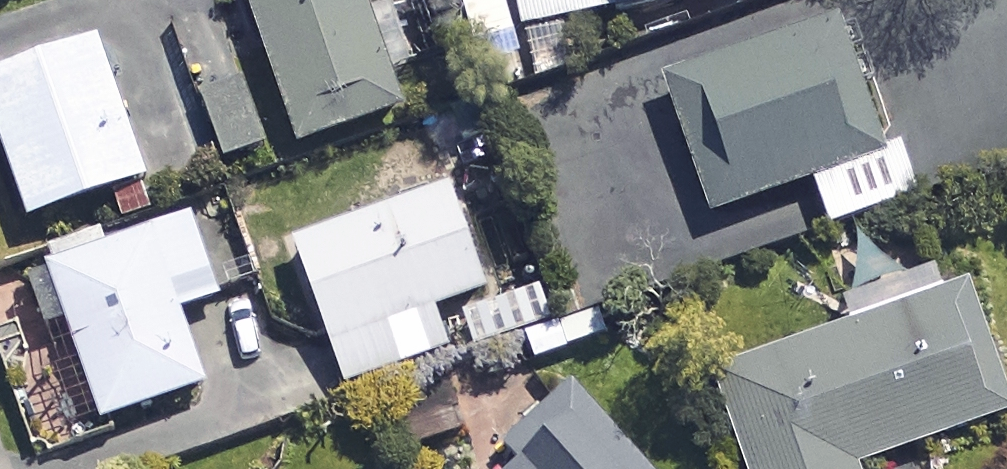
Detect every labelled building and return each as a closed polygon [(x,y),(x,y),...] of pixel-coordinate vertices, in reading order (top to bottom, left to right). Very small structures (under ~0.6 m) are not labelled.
[(283,145),(230,0),(212,0),(172,14),(227,165),(283,145)] [(369,0),(253,0),(308,153),(411,116),(369,0)] [(598,0),(521,0),(528,37),(602,22),(598,0)] [(632,10),(677,0),(630,0),(632,10)] [(889,154),(843,30),(670,93),(717,222),(818,185),(835,234),(924,201),(905,148),(889,154)] [(106,51),(0,87),(0,121),(37,228),(153,188),(106,51)] [(303,247),(352,391),(458,355),(447,321),(494,305),(456,195),(303,247)] [(224,291),(199,216),(54,266),(109,428),(216,392),(186,305),(224,291)] [(976,292),(718,379),(749,468),(866,468),(1006,421),(1006,381),(976,292)] [(568,402),(508,453),(522,468),(625,468),(568,402)]
